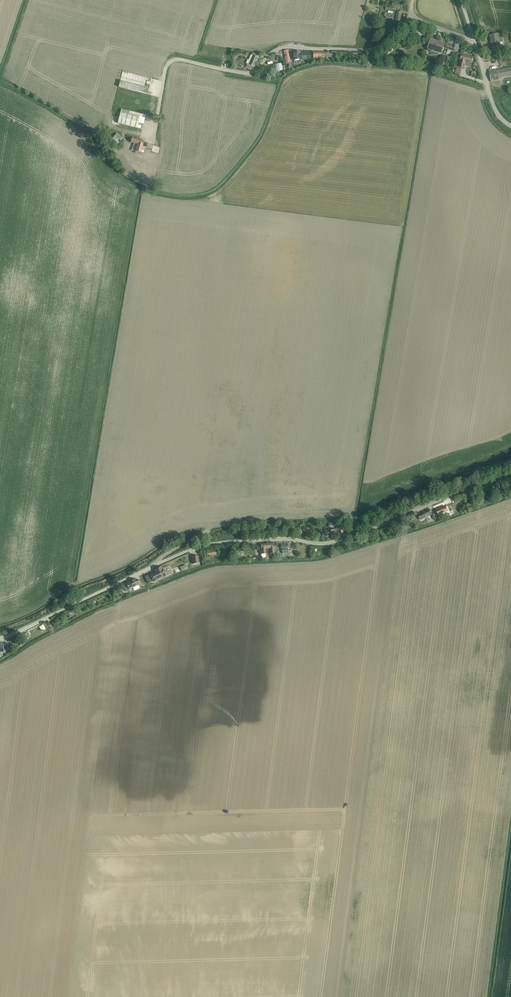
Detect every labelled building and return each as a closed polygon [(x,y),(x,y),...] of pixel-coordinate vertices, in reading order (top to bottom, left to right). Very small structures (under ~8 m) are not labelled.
[(387,17),(393,19),(393,20),(400,22),(402,13),(395,11),(394,14),(394,15),(387,14),(387,17)] [(502,38),(499,39),(498,34),(490,36),(491,42),(492,42),(493,47),(492,47),(492,48),(500,47),(500,43),(503,42),(502,38)] [(431,40),(429,48),(428,50),(441,54),(441,52),(444,44),(431,40)] [(299,54),(299,52),(293,52),(293,60),(299,60),(310,60),(310,54),(299,54)] [(247,63),(246,66),(251,68),(252,66),(254,66),(258,57),(256,57),(257,54),(253,53),(253,54),(253,55),(251,59),(250,61),(249,60),(248,59),(246,63),(247,63)] [(466,62),(473,63),(474,58),(462,55),(459,67),(465,69),(466,62)] [(496,69),(489,70),(491,82),(498,80),(498,79),(510,76),(510,68),(497,71),(496,69)] [(151,79),(123,71),(118,87),(147,94),(151,79)] [(121,109),(118,123),(137,128),(141,114),(121,109)] [(116,135),(109,143),(115,147),(121,140),(116,135)] [(145,148),(143,147),(144,142),(132,138),(131,143),(134,144),(132,150),(135,152),(135,153),(138,154),(139,153),(141,153),(141,152),(141,153),(141,152),(144,153),(145,148)] [(158,152),(159,147),(147,143),(146,147),(152,149),(152,150),(158,152)] [(144,165),(155,166),(157,155),(141,153),(140,158),(135,157),(134,164),(144,166),(144,165)] [(473,497),(467,499),(469,506),(475,504),(473,497)] [(445,506),(436,510),(438,515),(439,518),(445,516),(443,513),(447,511),(445,506)] [(428,510),(418,515),(421,519),(430,515),(432,514),(429,510),(428,510)] [(343,533),(343,528),(342,527),(348,526),(347,522),(338,524),(338,526),(338,529),(339,534),(343,533)] [(330,530),(330,528),(325,529),(326,536),(336,534),(335,529),(330,530)] [(274,549),(274,544),(263,544),(261,544),(261,545),(256,545),(256,550),(261,550),(261,554),(266,554),(265,554),(270,553),(270,554),(274,554),(274,549)] [(161,567),(154,570),(155,572),(154,573),(153,573),(150,575),(153,582),(157,580),(166,576),(165,575),(166,574),(167,573),(166,571),(165,571),(163,571),(161,567)] [(137,581),(136,578),(126,584),(127,586),(124,588),(126,591),(129,590),(138,586),(138,588),(142,586),(139,580),(137,581)]
